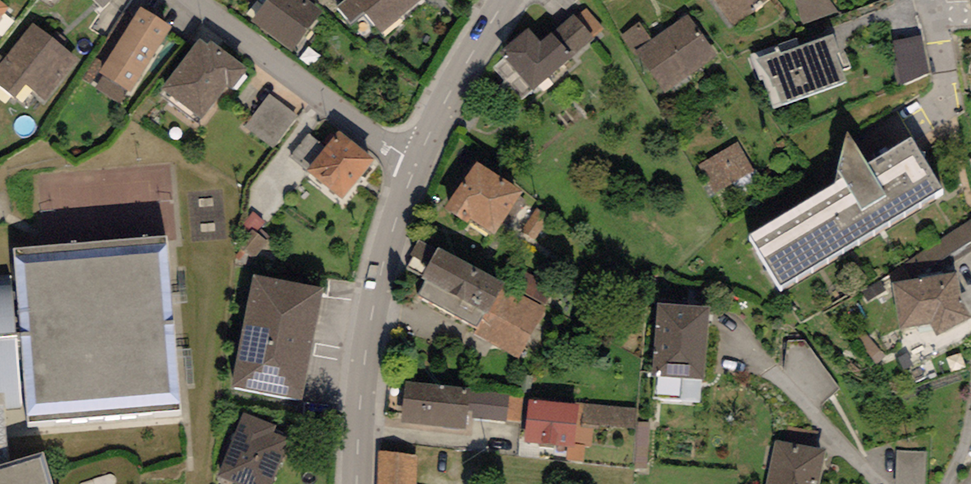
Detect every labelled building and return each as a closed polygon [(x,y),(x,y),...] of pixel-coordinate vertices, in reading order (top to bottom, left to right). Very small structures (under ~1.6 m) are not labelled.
[(9,7),(0,0),(0,18),(9,7)] [(117,0),(94,0),(107,11),(117,0)] [(306,0),(266,0),(251,21),(290,53),(323,13),(306,0)] [(337,7),(349,22),(364,10),(381,32),(422,0),(346,0),(337,7)] [(565,9),(577,0),(556,0),(565,9)] [(733,26),(767,0),(713,0),(733,26)] [(803,25),(838,11),(830,0),(794,0),(803,25)] [(130,90),(172,26),(141,6),(100,73),(104,74),(128,89),(130,90)] [(586,10),(576,18),(592,37),(602,29),(586,10)] [(529,28),(500,53),(532,91),(594,39),(592,37),(576,18),(573,15),(541,42),(529,28)] [(641,22),(621,36),(636,58),(640,56),(665,92),(717,57),(688,15),(652,39),(641,22)] [(370,44),(382,34),(369,17),(356,27),(370,44)] [(32,24),(0,65),(0,86),(15,97),(24,86),(45,102),(78,60),(32,24)] [(833,35),(758,60),(770,78),(777,104),(846,81),(833,35)] [(921,36),(893,41),(900,85),(928,71),(921,36)] [(201,39),(161,87),(200,119),(227,86),(231,89),(248,69),(213,41),(209,46),(201,39)] [(120,102),(128,89),(104,74),(96,87),(120,102)] [(298,116),(268,95),(246,125),(276,146),(298,116)] [(339,130),(307,170),(343,198),(374,159),(339,130)] [(941,188),(911,137),(868,164),(848,131),(836,182),(750,236),(781,288),(941,188)] [(752,169),(738,143),(699,165),(714,190),(752,169)] [(522,191),(476,161),(444,209),(467,224),(471,218),(494,233),(508,213),(512,216),(524,199),(519,196),(522,191)] [(237,254),(253,264),(270,237),(259,230),(265,220),(243,207),(235,221),(241,225),(233,239),(243,245),(237,254)] [(536,209),(520,233),(536,244),(553,220),(536,209)] [(889,275),(893,283),(955,272),(953,261),(970,250),(970,220),(889,275)] [(504,284),(439,246),(436,251),(418,241),(411,253),(415,255),(407,268),(427,280),(418,296),(477,330),(504,284)] [(5,258),(6,287),(16,412),(16,435),(179,421),(171,250),(39,257),(5,258)] [(477,330),(474,335),(518,359),(556,288),(514,266),(504,284),(477,330)] [(893,283),(900,329),(930,324),(934,338),(970,318),(970,317),(960,297),(955,272),(893,283)] [(252,276),(231,387),(303,400),(323,289),(252,276)] [(16,412),(6,287),(0,287),(0,414),(16,412)] [(710,307),(658,303),(653,375),(704,378),(710,307)] [(469,389),(406,382),(406,385),(402,422),(464,429),(466,412),(468,392),(469,389)] [(508,396),(468,392),(466,412),(472,413),(471,419),(505,422),(508,396)] [(527,424),(529,400),(508,396),(505,422),(527,424)] [(576,405),(529,400),(527,424),(525,442),(538,444),(537,445),(557,447),(557,450),(566,451),(565,461),(583,463),(585,444),(592,444),(593,426),(583,425),(585,404),(576,403),(576,405)] [(636,408),(585,404),(583,425),(593,426),(635,429),(636,408)] [(244,413),(218,475),(240,483),(271,483),(290,440),(274,433),(277,427),(244,413)] [(650,423),(638,422),(635,469),(647,470),(650,423)] [(765,483),(818,483),(825,450),(774,440),(765,483)] [(378,451),(377,483),(416,483),(416,456),(378,451)] [(900,453),(898,483),(925,483),(926,455),(900,453)] [(34,466),(0,475),(0,483),(40,483),(34,466)]
